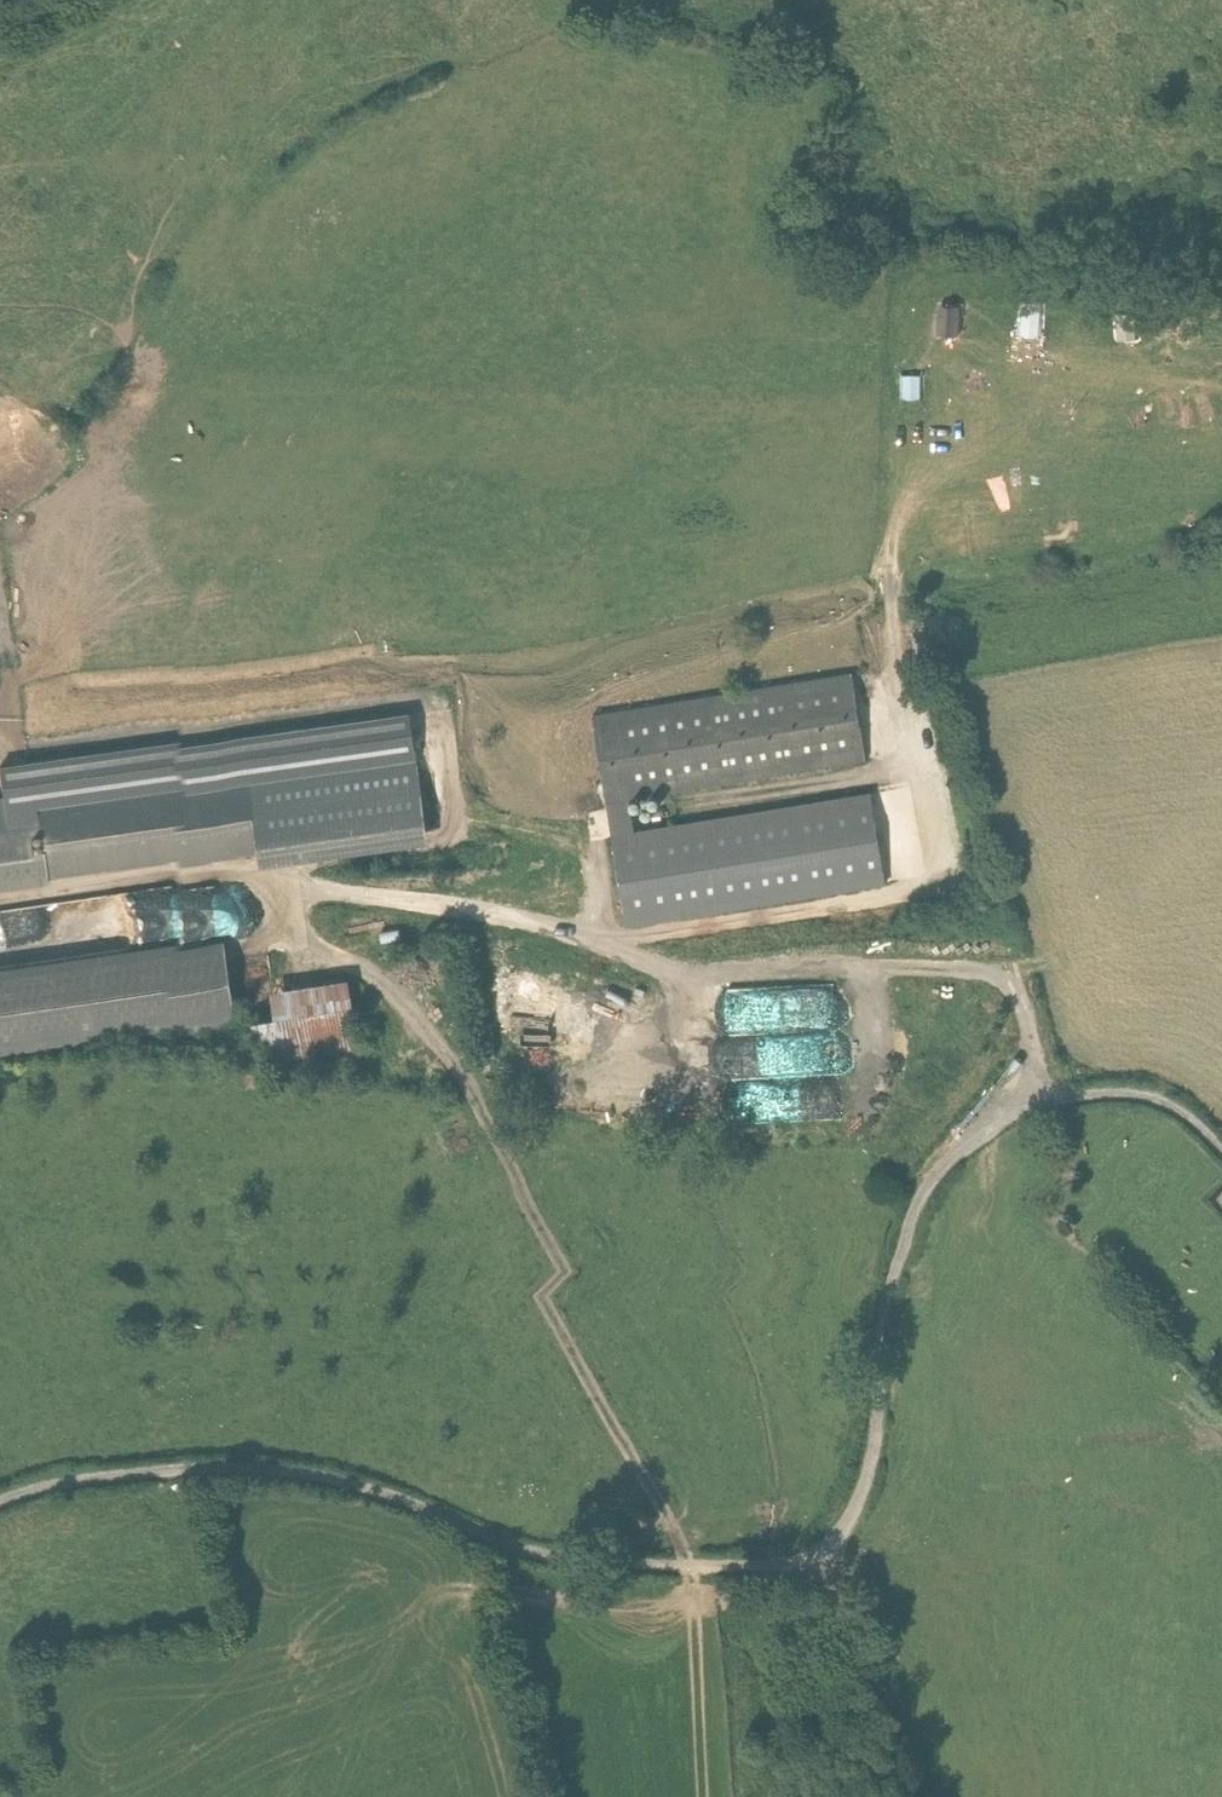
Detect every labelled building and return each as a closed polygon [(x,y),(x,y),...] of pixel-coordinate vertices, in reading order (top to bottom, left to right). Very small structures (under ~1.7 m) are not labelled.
[(831,707),(582,747),(597,840),(846,799),(831,707)] [(408,888),(397,803),(54,846),(56,866),(27,870),(23,842),(0,844),(0,940),(408,888)] [(597,881),(614,974),(878,928),(858,836),(597,881)] [(0,1016),(0,1101),(213,1067),(199,987),(0,1016)] [(330,1032),(254,1044),(266,1113),(342,1100),(330,1032)]
